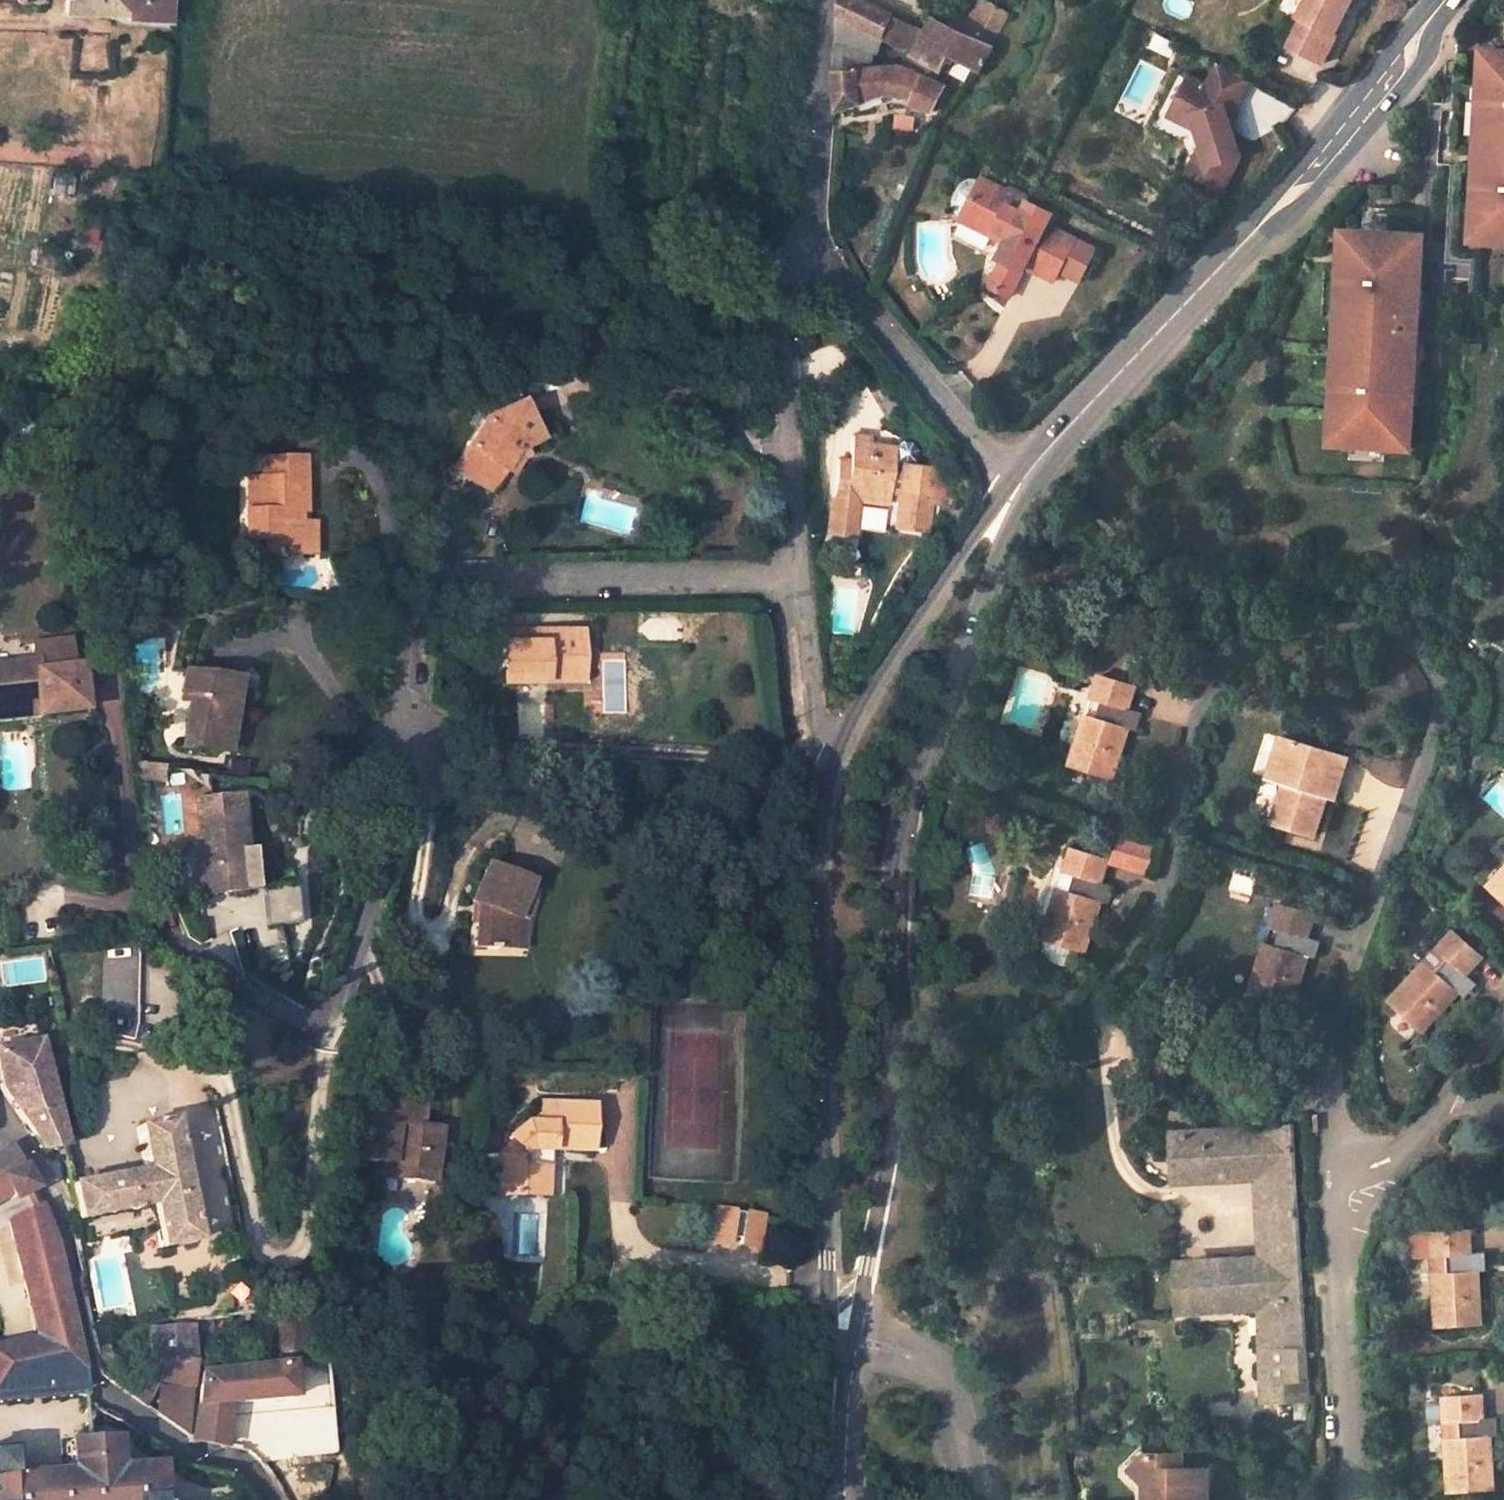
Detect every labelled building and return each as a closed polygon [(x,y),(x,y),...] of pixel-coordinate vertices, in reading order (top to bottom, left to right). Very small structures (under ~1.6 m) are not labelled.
[(147,3),(147,0),(69,0),(68,13),(127,18),(127,21),(146,23),(147,3)] [(855,0),(838,0),(838,20),(878,41),(898,52),(912,29),(855,0)] [(1299,20),(1303,23),(1290,50),(1324,67),(1338,38),(1335,37),(1353,0),(1309,0),(1299,20)] [(878,41),(838,20),(834,76),(871,73),(878,41)] [(971,38),(936,20),(913,59),(942,75),(952,61),(974,72),(983,75),(996,50),(971,38)] [(1478,52),(1466,246),(1503,248),(1503,53),(1478,52)] [(905,73),(936,86),(942,75),(913,59),(905,73)] [(1250,83),(1222,68),(1213,86),(1242,101),(1250,83)] [(885,98),(909,102),(908,107),(931,114),(945,90),(936,86),(905,73),(900,71),(871,73),(834,76),(835,114),(885,98)] [(1235,114),(1242,101),(1213,86),(1210,90),(1193,81),(1192,83),(1177,111),(1195,121),(1200,134),(1205,150),(1193,174),(1192,177),(1226,194),(1243,160),(1233,130),(1231,123),(1235,114)] [(1195,121),(1177,111),(1173,120),(1200,134),(1195,121)] [(1231,123),(1233,130),(1240,116),(1235,114),(1231,123)] [(982,182),(961,221),(994,238),(997,233),(1009,239),(998,261),(1002,264),(989,289),(1010,299),(1027,269),(1055,284),(1060,274),(1072,253),(1043,238),(1049,225),(1053,218),(1028,205),(1022,216),(1001,205),(1007,194),(982,182)] [(1078,240),(1049,225),(1043,238),(1072,253),(1060,274),(1081,285),(1099,250),(1078,240)] [(1420,239),(1338,234),(1325,449),(1407,453),(1420,239)] [(877,378),(858,388),(876,414),(898,407),(877,378)] [(546,435),(528,396),(492,410),(461,454),(488,474),(501,460),(506,463),(518,446),(546,435)] [(873,433),(841,429),(838,457),(828,456),(824,496),(833,497),(829,533),(856,536),(859,502),(890,505),(891,494),(898,495),(895,525),(930,528),(933,498),(936,464),(918,462),(919,450),(913,442),(904,441),(897,446),(897,444),(872,441),(873,433)] [(488,474),(461,454),(455,462),(488,486),(506,463),(501,460),(488,474)] [(304,458),(272,459),(272,478),(263,478),(248,479),(249,511),(243,511),(243,539),(264,539),(264,545),(264,555),(312,554),(312,525),(298,525),(298,511),(297,488),(305,488),(304,458)] [(272,459),(263,458),(263,478),(272,478),(272,459)] [(947,465),(936,464),(933,498),(944,499),(947,465)] [(305,488),(297,488),(298,511),(305,512),(305,488)] [(549,660),(584,660),(584,630),(584,622),(549,622),(549,631),(507,632),(507,672),(550,671),(549,660)] [(74,644),(39,647),(40,663),(41,675),(76,673),(74,644)] [(550,671),(585,670),(584,660),(549,660),(550,671)] [(40,663),(0,666),(0,713),(44,709),(45,718),(89,714),(85,671),(76,673),(41,675),(40,663)] [(1101,668),(1071,759),(1115,773),(1130,722),(1136,706),(1129,703),(1136,680),(1101,668)] [(223,751),(234,677),(197,671),(186,745),(223,751)] [(1137,724),(1142,708),(1136,706),(1130,722),(1137,724)] [(0,713),(0,723),(45,718),(44,709),(0,713)] [(1280,740),(1267,778),(1275,781),(1288,742),(1280,740)] [(1326,801),(1331,785),(1339,787),(1347,761),(1288,742),(1275,781),(1285,784),(1272,823),(1314,837),(1326,801)] [(163,763),(133,757),(134,777),(161,778),(163,763)] [(1331,785),(1326,801),(1333,803),(1339,787),(1331,785)] [(214,799),(195,800),(196,816),(215,815),(214,799)] [(196,816),(191,816),(197,891),(239,889),(236,848),(241,848),(239,813),(215,815),(196,816)] [(1109,863),(1145,874),(1153,848),(1117,837),(1109,863)] [(1107,860),(1072,848),(1042,939),(1085,952),(1101,903),(1107,885),(1100,883),(1107,860)] [(475,922),(475,946),(514,947),(515,920),(525,894),(529,884),(484,866),(471,904),(479,907),(479,922),(475,922)] [(1487,889),(1503,905),(1503,871),(1487,889)] [(291,885),(260,887),(263,925),(294,923),(291,885)] [(1101,903),(1108,905),(1114,887),(1107,885),(1101,903)] [(515,920),(514,947),(523,947),(523,921),(532,898),(525,894),(515,920)] [(1281,903),(1251,994),(1294,1008),(1309,959),(1315,941),(1309,939),(1317,915),(1281,903)] [(470,921),(475,922),(479,922),(479,907),(471,904),(470,921)] [(1418,1037),(1454,998),(1467,985),(1461,979),(1478,961),(1452,936),(1385,1005),(1418,1037)] [(1315,941),(1309,959),(1316,961),(1322,944),(1315,941)] [(97,1037),(133,1038),(135,958),(100,957),(97,1037)] [(1460,1004),(1473,990),(1467,985),(1454,998),(1460,1004)] [(40,1041),(0,1047),(0,1073),(3,1087),(43,1149),(66,1146),(40,1041)] [(418,1116),(420,1099),(394,1096),(392,1111),(371,1108),(364,1157),(376,1158),(393,1160),(390,1176),(432,1180),(439,1127),(423,1126),(425,1117),(418,1116)] [(427,1099),(420,1099),(418,1116),(425,1117),(427,1099)] [(549,1163),(550,1142),(567,1142),(567,1147),(589,1148),(589,1140),(589,1139),(590,1104),(539,1102),(538,1122),(526,1122),(511,1135),(513,1137),(500,1148),(498,1191),(539,1192),(540,1162),(546,1163),(549,1163)] [(201,1242),(176,1121),(139,1127),(148,1169),(73,1186),(82,1220),(155,1206),(164,1249),(201,1242)] [(1312,1399),(1295,1129),(1175,1134),(1177,1182),(1258,1180),(1260,1258),(1181,1262),(1182,1308),(1263,1306),(1265,1400),(1294,1400),(1312,1399)] [(10,1195),(13,1201),(32,1190),(10,1146),(0,1152),(0,1202),(10,1195)] [(374,1174),(390,1176),(393,1160),(376,1158),(374,1174)] [(760,1249),(764,1211),(712,1206),(708,1243),(760,1249)] [(89,1398),(87,1382),(56,1245),(52,1234),(41,1207),(11,1223),(43,1343),(0,1348),(0,1403),(89,1398)] [(1476,1271),(1475,1253),(1467,1253),(1465,1227),(1429,1230),(1430,1254),(1434,1326),(1479,1323),(1476,1271)] [(1430,1254),(1429,1230),(1411,1231),(1412,1255),(1430,1254)] [(280,1350),(303,1353),(307,1316),(285,1313),(280,1350)] [(194,1357),(193,1327),(154,1334),(149,1363),(194,1357)] [(235,1401),(296,1397),(295,1362),(204,1372),(193,1366),(194,1357),(149,1363),(149,1380),(111,1381),(151,1409),(151,1390),(167,1390),(166,1412),(189,1435),(193,1384),(202,1384),(201,1409),(194,1440),(226,1445),(235,1401)] [(1444,1395),(1449,1491),(1494,1488),(1491,1436),(1490,1417),(1483,1418),(1481,1393),(1444,1395)] [(1295,1418),(1313,1418),(1312,1399),(1294,1400),(1295,1418)] [(1490,1417),(1491,1436),(1499,1436),(1497,1417),(1490,1417)] [(160,1470),(120,1472),(118,1442),(66,1445),(67,1476),(13,1478),(11,1448),(0,1449),(0,1499),(163,1499),(163,1498),(161,1498),(160,1470)] [(1209,1469),(1184,1470),(1183,1453),(1164,1454),(1144,1456),(1128,1475),(1144,1489),(1144,1499),(1210,1499),(1209,1469)]
